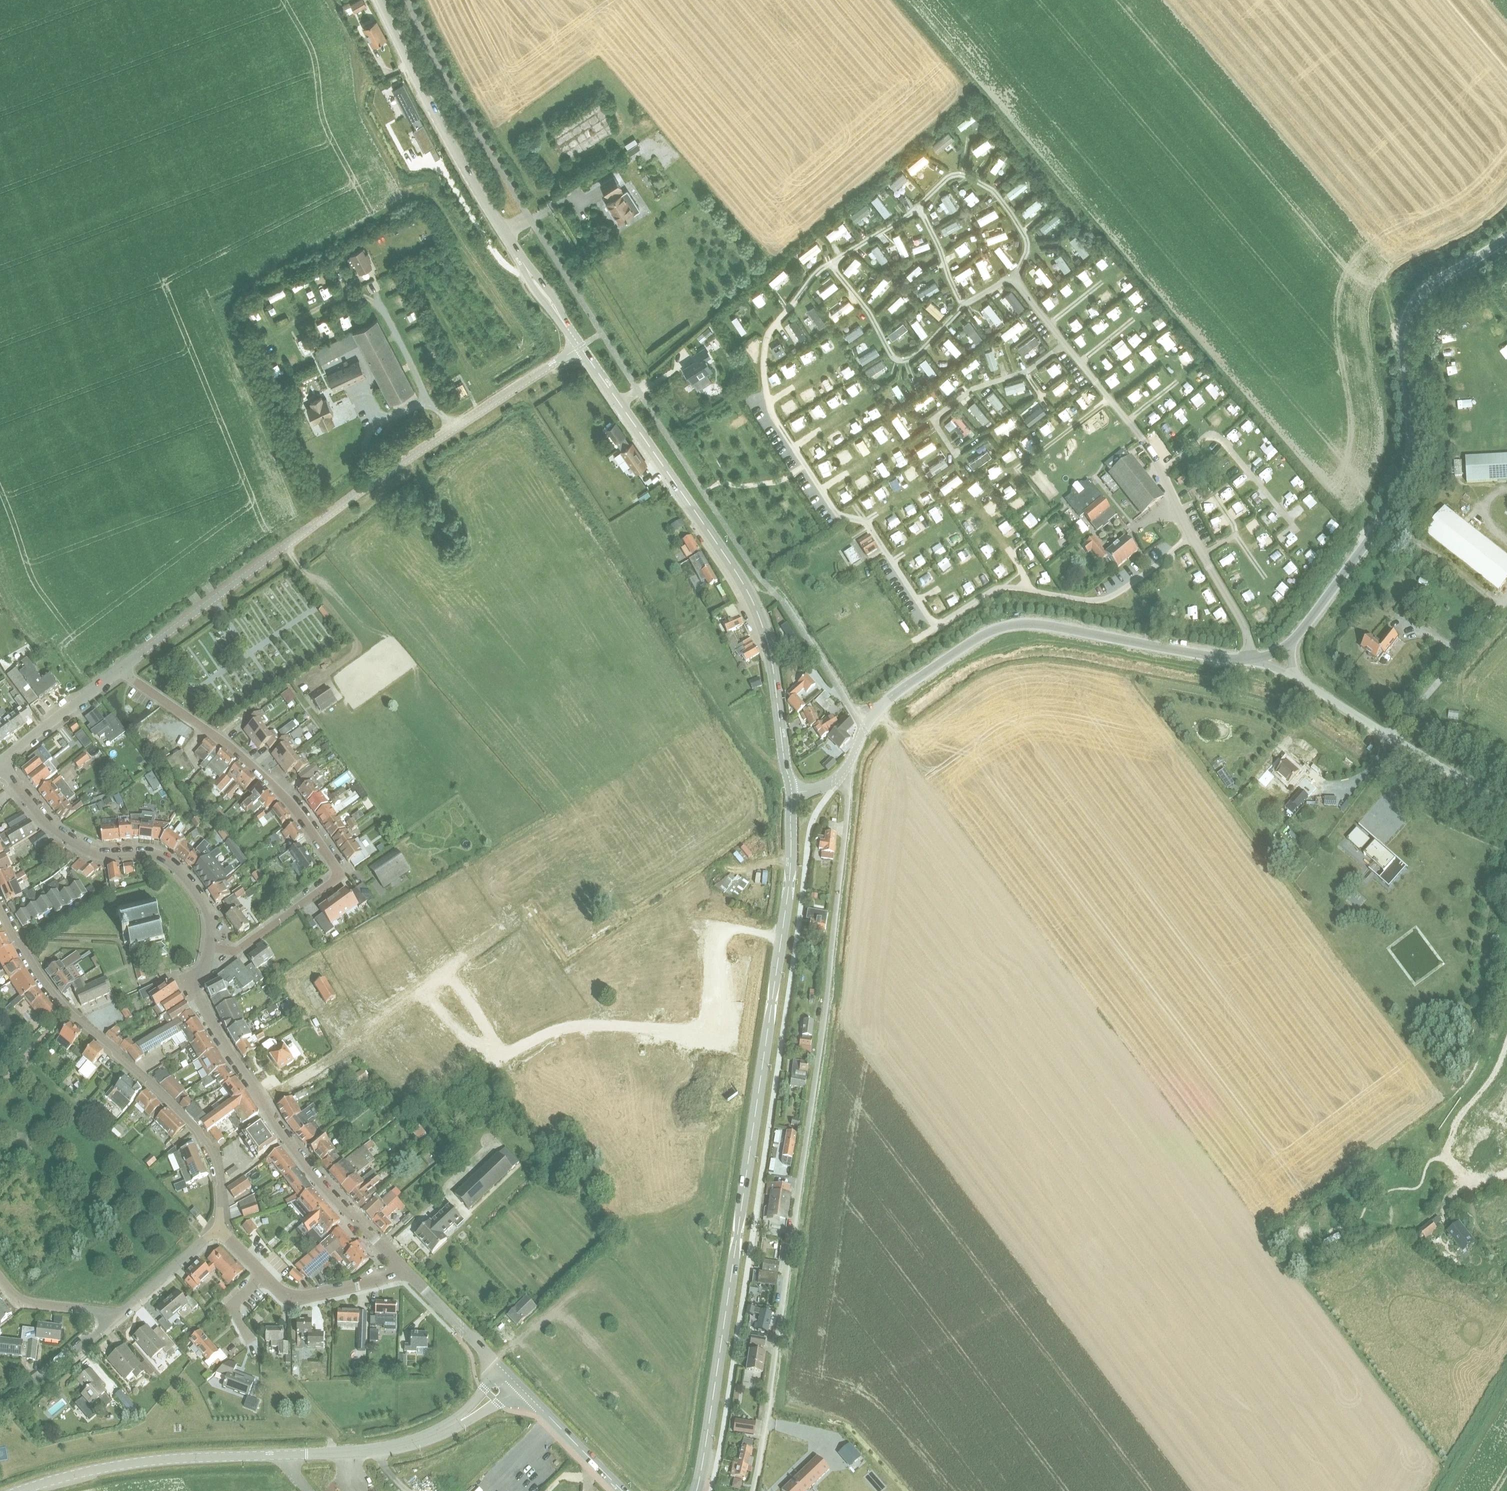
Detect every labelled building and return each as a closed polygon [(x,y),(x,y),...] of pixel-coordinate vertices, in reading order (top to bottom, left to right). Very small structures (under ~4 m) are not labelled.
[(355,11),(366,5),(363,0),(357,0),(351,4),(355,11)] [(349,4),(343,7),(348,16),(354,12),(349,4)] [(373,45),(385,38),(376,21),(363,28),(373,45)] [(403,84),(393,89),(395,94),(394,95),(405,116),(406,115),(410,122),(412,121),(419,117),(420,117),(403,84)] [(968,116),(952,126),(955,132),(971,122),(968,116)] [(419,117),(412,121),(416,129),(414,129),(426,151),(430,149),(434,146),(435,146),(423,125),(419,117)] [(634,137),(624,143),(627,147),(637,141),(634,137)] [(933,155),(948,144),(943,137),(928,148),(933,155)] [(972,159),(987,147),(982,141),(967,152),(972,159)] [(634,144),(628,148),(632,153),(637,149),(634,144)] [(434,146),(430,149),(436,160),(440,157),(434,146)] [(920,157),(903,168),(908,175),(925,163),(920,157)] [(993,177),(999,161),(992,158),(986,174),(993,177)] [(639,209),(627,190),(618,196),(614,191),(620,187),(613,176),(600,184),(607,195),(609,195),(612,200),(606,204),(618,223),(639,209)] [(974,193),(960,204),(964,210),(979,199),(974,193)] [(935,201),(946,216),(953,211),(942,196),(935,201)] [(1018,217),(1026,223),(1039,206),(1031,199),(1018,217)] [(402,223),(395,226),(398,232),(405,228),(402,223)] [(840,224),(821,236),(826,243),(845,231),(840,224)] [(1001,232),(981,239),(984,245),(1003,239),(1001,232)] [(896,259),(904,256),(896,235),(889,238),(896,259)] [(953,254),(975,242),(971,236),(949,248),(953,254)] [(812,244),(794,259),(799,265),(817,250),(812,244)] [(925,244),(907,249),(909,254),(926,249),(925,244)] [(876,247),(864,252),(871,269),(883,264),(876,247)] [(1003,269),(1009,264),(995,247),(989,252),(1003,269)] [(350,256),(347,258),(351,266),(355,264),(359,273),(371,267),(367,259),(370,258),(367,253),(365,254),(362,249),(350,255),(350,256)] [(850,258),(838,273),(846,279),(858,264),(850,258)] [(978,280),(987,275),(979,260),(971,264),(978,280)] [(1051,261),(1046,264),(1052,274),(1057,271),(1051,261)] [(907,282),(919,271),(914,266),(902,277),(907,282)] [(1026,273),(1037,292),(1047,286),(1036,267),(1026,273)] [(962,278),(969,273),(966,268),(951,276),(958,288),(965,283),(962,278)] [(1077,283),(1085,277),(1080,270),(1072,276),(1077,283)] [(763,283),(770,293),(787,282),(780,272),(763,283)] [(894,276),(888,279),(890,284),(897,281),(894,276)] [(290,293),(305,284),(301,278),(287,288),(290,293)] [(879,279),(865,293),(870,298),(884,284),(879,279)] [(829,283),(814,295),(818,301),(834,289),(829,283)] [(930,284),(911,291),(914,298),(933,291),(930,284)] [(1057,289),(1062,296),(1067,293),(1062,286),(1057,289)] [(266,304),(281,296),(279,291),(263,298),(266,304)] [(1129,307),(1138,300),(1130,291),(1122,299),(1129,307)] [(1007,292),(1000,297),(1010,312),(1017,308),(1007,292)] [(897,297),(881,309),(886,315),(901,302),(897,297)] [(844,302),(825,318),(830,324),(849,308),(844,302)] [(933,322),(939,315),(926,303),(920,310),(933,322)] [(977,310),(990,328),(997,323),(985,305),(977,310)] [(1085,320),(1093,314),(1087,307),(1079,313),(1085,320)] [(806,308),(802,313),(806,317),(803,320),(814,331),(821,323),(806,308)] [(1107,322),(1116,318),(1112,308),(1103,313),(1107,322)] [(263,311),(266,318),(272,315),(269,309),(263,311)] [(1441,324),(1462,320),(1460,310),(1439,314),(1441,324)] [(1150,330),(1160,325),(1155,316),(1145,321),(1150,330)] [(390,403),(414,390),(377,319),(353,332),(390,403)] [(733,319),(727,322),(736,337),(742,333),(733,319)] [(1094,322),(1085,329),(1092,337),(1101,330),(1094,322)] [(793,323),(778,329),(786,347),(801,341),(793,323)] [(911,323),(906,326),(916,342),(921,339),(911,323)] [(955,330),(968,349),(979,342),(965,323),(955,330)] [(1007,340),(1021,331),(1015,323),(996,336),(1001,343),(1007,339),(1007,340)] [(708,327),(696,337),(700,341),(712,332),(708,327)] [(852,327),(839,340),(844,345),(857,332),(852,327)] [(895,328),(884,337),(889,343),(899,334),(895,328)] [(1133,347),(1142,338),(1136,331),(1126,340),(1133,347)] [(305,335),(298,338),(305,352),(312,348),(305,335)] [(1160,335),(1151,341),(1161,355),(1170,349),(1160,335)] [(1077,336),(1068,342),(1075,351),(1084,345),(1077,336)] [(935,347),(947,363),(957,355),(945,340),(935,347)] [(1113,360),(1124,356),(1121,347),(1110,351),(1113,360)] [(696,361),(684,368),(691,379),(685,384),(690,392),(708,381),(703,375),(711,370),(704,359),(710,356),(709,356),(704,348),(692,355),(696,361)] [(1143,366),(1151,361),(1143,348),(1135,353),(1143,366)] [(981,375),(995,373),(991,351),(978,354),(981,375)] [(1094,364),(1099,372),(1108,366),(1103,359),(1094,364)] [(359,360),(327,375),(334,390),(366,376),(359,360)] [(959,378),(976,366),(972,360),(955,372),(959,378)] [(292,375),(299,371),(294,361),(286,366),(292,375)] [(915,366),(925,381),(932,376),(922,361),(915,366)] [(1037,373),(1044,381),(1054,373),(1048,365),(1037,373)] [(316,370),(301,378),(303,382),(317,374),(316,370)] [(1100,379),(1105,388),(1114,382),(1109,373),(1100,379)] [(933,387),(937,393),(952,382),(947,376),(933,387)] [(1149,379),(1142,381),(1145,390),(1152,388),(1149,379)] [(461,382),(452,388),(458,397),(467,392),(461,382)] [(1051,398),(1064,387),(1059,382),(1046,392),(1051,398)] [(885,390),(896,405),(902,401),(892,386),(885,390)] [(1204,401),(1213,397),(1209,388),(1200,392),(1204,401)] [(1013,392),(1007,394),(1010,400),(1016,397),(1013,392)] [(913,411),(930,400),(925,393),(908,405),(913,411)] [(334,424),(330,415),(333,413),(326,398),(323,400),(321,397),(305,405),(313,422),(319,420),(323,429),(334,424)] [(375,400),(378,407),(383,404),(381,398),(375,400)] [(1079,411),(1086,406),(1082,399),(1074,403),(1079,411)] [(1222,420),(1236,408),(1231,402),(1217,414),(1222,420)] [(804,412),(806,419),(815,416),(813,409),(804,412)] [(1056,418),(1063,414),(1061,410),(1054,414),(1056,418)] [(951,415),(944,421),(957,437),(965,431),(951,415)] [(898,440),(907,435),(895,417),(887,422),(898,440)] [(1211,417),(1203,422),(1211,435),(1219,429),(1211,417)] [(1005,418),(988,430),(992,436),(1009,424),(1005,418)] [(1044,433),(1052,427),(1045,419),(1038,426),(1044,433)] [(1236,434),(1244,428),(1241,424),(1233,430),(1236,434)] [(620,430),(613,435),(622,448),(628,443),(620,430)] [(1222,440),(1228,448),(1233,444),(1228,436),(1222,440)] [(915,459),(931,448),(927,442),(910,453),(915,459)] [(646,465),(631,443),(621,450),(636,472),(646,465)] [(1142,514),(1162,498),(1129,458),(1128,459),(1121,451),(1104,465),(1110,473),(1109,474),(1142,514)] [(836,467),(844,461),(838,453),(830,458),(836,467)] [(1465,459),(1467,482),(1506,480),(1506,457),(1465,459)] [(927,474),(945,467),(942,458),(924,465),(927,474)] [(1461,462),(1454,462),(1454,477),(1462,477),(1461,462)] [(1107,474),(1101,479),(1113,495),(1119,489),(1107,474)] [(952,475),(934,490),(939,496),(957,481),(952,475)] [(1233,493),(1241,486),(1235,479),(1227,486),(1233,493)] [(960,488),(967,497),(976,490),(969,481),(960,488)] [(1108,509),(1101,500),(1102,499),(1088,482),(1084,485),(1080,484),(1071,492),(1070,496),(1065,501),(1079,518),(1083,515),(1090,524),(1096,531),(1115,516),(1109,509),(1108,509)] [(653,495),(662,489),(659,485),(650,490),(653,495)] [(799,511),(799,510),(805,507),(793,488),(786,492),(799,511)] [(1003,489),(995,493),(998,501),(1006,497),(1003,489)] [(1248,512),(1256,505),(1250,496),(1241,503),(1248,512)] [(856,500),(859,508),(868,505),(864,497),(856,500)] [(1283,509),(1290,504),(1285,497),(1278,502),(1283,509)] [(1004,504),(1007,513),(1021,509),(1019,500),(1004,504)] [(986,504),(977,510),(982,518),(991,512),(986,504)] [(946,511),(949,517),(957,513),(953,507),(946,511)] [(1506,580),(1506,558),(1444,509),(1425,534),(1498,591),(1506,580)] [(805,519),(799,510),(799,511),(793,514),(799,523),(805,520),(805,519)] [(805,520),(817,539),(823,534),(811,516),(805,519),(805,520)] [(1016,525),(1021,532),(1031,525),(1026,518),(1016,525)] [(1264,518),(1257,522),(1262,530),(1268,526),(1264,518)] [(674,532),(685,526),(682,521),(671,527),(674,532)] [(1327,538),(1333,530),(1326,524),(1319,532),(1327,538)] [(870,535),(858,542),(867,557),(879,549),(870,535)] [(896,535),(890,538),(895,546),(900,543),(896,535)] [(692,558),(700,554),(690,536),(682,541),(685,545),(680,548),(686,558),(691,556),(692,558)] [(1124,537),(1105,553),(1104,554),(1106,556),(1117,569),(1137,552),(1124,537)] [(1100,562),(1106,556),(1104,554),(1105,553),(1096,543),(1092,538),(1081,548),(1088,555),(1092,551),(1100,562)] [(1317,554),(1323,543),(1315,538),(1309,549),(1317,554)] [(692,558),(688,561),(691,566),(701,583),(705,580),(709,586),(717,582),(700,554),(692,558)] [(1298,558),(1300,567),(1311,565),(1309,555),(1298,558)] [(991,579),(998,575),(994,569),(987,573),(991,579)] [(1225,584),(1233,579),(1230,575),(1222,580),(1225,584)] [(721,586),(716,589),(724,603),(730,600),(721,586)] [(725,609),(719,613),(720,616),(726,613),(730,621),(722,625),(723,626),(727,633),(729,632),(729,634),(736,630),(735,629),(743,625),(739,616),(733,605),(725,609)] [(326,620),(331,616),(324,607),(319,611),(326,620)] [(786,624),(780,628),(787,638),(786,641),(788,645),(792,645),(795,644),(796,640),(786,624)] [(1379,662),(1398,638),(1390,632),(1380,645),(1370,637),(1366,642),(1364,641),(1361,645),(1362,647),(1361,648),(1369,655),(1369,656),(1373,659),(1374,658),(1379,662)] [(745,663),(759,655),(748,638),(741,642),(742,644),(737,647),(736,645),(737,644),(730,633),(723,638),(733,654),(735,653),(737,656),(740,654),(741,655),(740,655),(745,663)] [(27,661),(25,662),(49,694),(52,692),(55,692),(58,690),(58,688),(59,687),(50,675),(42,681),(27,661)] [(25,662),(16,669),(40,701),(49,694),(25,662)] [(40,701),(16,669),(7,676),(31,708),(39,701),(39,702),(40,701)] [(799,684),(787,694),(792,699),(787,703),(797,714),(805,708),(795,697),(802,691),(803,690),(806,693),(815,685),(807,676),(798,683),(799,684)] [(749,682),(753,689),(762,685),(759,678),(749,682)] [(312,700),(319,710),(335,699),(328,689),(312,700)] [(290,690),(281,696),(288,705),(297,699),(290,690)] [(32,715),(19,697),(15,701),(21,709),(15,713),(24,726),(32,720),(30,717),(32,715)] [(837,703),(832,710),(837,714),(842,706),(837,703)] [(0,711),(0,715),(4,721),(14,734),(24,726),(15,713),(8,718),(2,710),(0,711)] [(819,724),(813,710),(802,715),(804,721),(806,720),(810,728),(819,724)] [(126,733),(113,715),(104,722),(96,711),(85,719),(90,726),(87,728),(92,735),(95,732),(100,739),(105,735),(111,744),(126,733)] [(251,741),(265,730),(262,725),(268,721),(260,711),(248,720),(252,725),(243,731),(251,741)] [(0,724),(0,738),(3,741),(14,734),(4,721),(0,715),(0,723),(1,724),(0,724)] [(831,727),(836,723),(832,716),(813,728),(821,740),(829,735),(828,733),(833,729),(831,727)] [(855,726),(846,717),(837,726),(838,728),(829,737),(840,749),(850,740),(845,735),(855,726)] [(72,734),(78,730),(75,725),(69,729),(72,734)] [(289,726),(279,734),(283,739),(293,731),(289,726)] [(269,735),(265,730),(251,741),(258,751),(266,745),(270,749),(276,745),(282,740),(275,731),(269,735)] [(297,731),(291,735),(294,740),(300,735),(297,731)] [(82,732),(75,737),(79,742),(86,737),(82,732)] [(121,740),(135,759),(142,754),(128,735),(121,740)] [(282,740),(276,745),(280,749),(271,756),(278,765),(293,754),(289,750),(296,745),(288,735),(282,740)] [(208,739),(194,754),(203,763),(217,748),(208,739)] [(63,740),(59,743),(63,748),(67,745),(63,740)] [(328,743),(324,747),(327,752),(332,748),(328,743)] [(203,763),(201,766),(205,770),(208,767),(220,778),(223,775),(235,761),(223,750),(221,752),(217,748),(203,763)] [(166,750),(156,757),(159,762),(169,755),(166,750)] [(31,764),(22,771),(22,772),(28,778),(42,767),(43,766),(47,763),(37,751),(28,759),(31,764)] [(178,781),(190,774),(194,771),(182,751),(166,761),(178,781)] [(297,759),(293,754),(278,765),(286,775),(294,769),(297,774),(310,764),(303,755),(297,759)] [(78,769),(89,761),(84,755),(73,763),(78,769)] [(832,758),(823,766),(828,771),(837,763),(832,758)] [(42,767),(28,778),(36,789),(52,777),(57,772),(48,762),(47,763),(43,766),(42,767)] [(1288,785),(1299,773),(1287,762),(1276,774),(1288,785)] [(237,784),(248,772),(238,764),(226,777),(223,775),(220,778),(214,785),(221,792),(232,780),(237,784)] [(307,802),(319,793),(318,791),(322,788),(321,786),(325,783),(322,778),(319,774),(313,778),(312,776),(318,772),(313,765),(299,776),(304,783),(296,789),(298,792),(307,802)] [(1234,785),(1224,770),(1218,774),(1228,789),(1234,785)] [(248,772),(237,784),(231,790),(234,792),(238,788),(237,788),(239,785),(245,791),(255,779),(248,772)] [(1266,773),(1259,781),(1266,787),(1273,780),(1266,773)] [(152,774),(146,777),(150,783),(156,780),(152,774)] [(59,777),(39,792),(47,802),(58,793),(66,787),(59,777)] [(254,806),(269,792),(259,782),(248,793),(253,798),(249,801),(248,800),(242,806),(248,812),(250,810),(254,806)] [(359,785),(351,790),(353,793),(355,791),(361,788),(359,785)] [(58,793),(47,802),(55,812),(66,803),(74,797),(66,787),(58,793)] [(231,790),(226,795),(231,800),(236,794),(234,792),(231,790)] [(343,790),(334,796),(337,800),(346,793),(343,790)] [(1300,790),(1290,802),(1298,809),(1308,797),(1300,790)] [(269,792),(254,806),(250,810),(254,814),(262,807),(265,810),(276,800),(269,792)] [(319,793),(307,802),(314,813),(327,803),(319,793)] [(110,798),(104,802),(106,806),(113,803),(110,798)] [(66,803),(55,812),(61,820),(64,817),(65,819),(82,806),(79,802),(70,809),(66,803)] [(103,802),(97,805),(99,810),(105,807),(103,802)] [(280,805),(272,811),(275,815),(282,824),(290,818),(280,805)] [(324,827),(336,818),(329,807),(316,815),(324,827)] [(216,809),(211,814),(218,821),(224,816),(216,809)] [(261,812),(254,817),(258,822),(262,818),(264,817),(261,812)] [(360,812),(351,818),(355,823),(363,818),(360,812)] [(141,822),(139,837),(158,840),(168,825),(155,823),(156,814),(143,813),(141,822)] [(264,817),(262,818),(266,823),(272,818),(269,814),(264,817)] [(16,827),(27,821),(23,815),(13,822),(16,827)] [(142,816),(129,816),(130,823),(132,839),(139,838),(141,822),(142,816)] [(224,816),(218,822),(227,831),(233,825),(224,816)] [(196,828),(201,825),(196,818),(191,821),(196,828)] [(336,818),(324,827),(331,838),(344,829),(336,818)] [(4,854),(4,853),(9,850),(13,849),(13,848),(28,838),(30,837),(36,833),(28,821),(0,837),(0,856),(4,854)] [(101,828),(100,828),(101,841),(114,840),(120,840),(118,824),(115,824),(115,821),(101,822),(101,828)] [(190,822),(185,826),(191,832),(195,828),(190,822)] [(1291,822),(1287,825),(1301,837),(1304,833),(1291,822)] [(130,823),(118,824),(120,840),(132,839),(130,823)] [(294,843),(303,837),(295,824),(282,834),(286,840),(290,837),(294,843)] [(169,829),(160,842),(174,853),(184,841),(178,836),(184,828),(180,825),(174,832),(169,829)] [(223,829),(218,834),(225,842),(230,838),(223,829)] [(1357,829),(1347,840),(1360,852),(1370,841),(1357,829)] [(193,840),(199,835),(196,830),(189,835),(193,840)] [(340,852),(354,843),(346,831),(333,840),(340,852)] [(36,851),(49,843),(42,833),(30,841),(36,851)] [(818,836),(817,841),(835,843),(836,835),(826,834),(826,837),(818,837),(818,836)] [(274,845),(279,841),(276,837),(271,841),(274,845)] [(184,841),(174,853),(184,863),(185,863),(189,858),(195,852),(194,852),(185,844),(187,842),(185,840),(184,841)] [(348,863),(350,862),(354,868),(370,857),(358,840),(354,843),(340,852),(348,863)] [(816,840),(815,844),(820,844),(820,850),(822,850),(822,852),(822,853),(822,858),(834,859),(835,843),(817,841),(816,840)] [(189,858),(185,863),(193,871),(197,867),(201,861),(204,858),(210,854),(206,850),(209,846),(204,841),(194,852),(195,852),(189,858)] [(1376,841),(1364,855),(1365,857),(1366,856),(1384,872),(1384,873),(1385,874),(1380,879),(1389,888),(1406,869),(1408,870),(1376,841)] [(60,856),(65,848),(54,842),(49,850),(60,856)] [(381,845),(376,848),(380,853),(385,850),(381,845)] [(298,846),(279,860),(283,865),(290,861),(292,864),(290,866),(299,878),(302,875),(310,870),(310,871),(312,869),(311,868),(314,867),(303,851),(302,852),(298,846)] [(236,847),(230,851),(234,856),(239,851),(236,847)] [(2,873),(11,868),(5,856),(10,853),(9,850),(4,853),(4,854),(0,856),(0,874),(2,873)] [(70,863),(75,856),(68,850),(62,857),(67,860),(65,863),(68,865),(70,863)] [(197,867),(193,871),(208,892),(219,886),(223,883),(226,880),(226,879),(234,871),(230,867),(224,871),(215,860),(221,855),(217,850),(210,855),(210,854),(204,858),(201,861),(197,867)] [(239,851),(234,856),(237,860),(243,856),(239,851)] [(396,851),(370,869),(383,889),(410,871),(396,851)] [(78,874),(80,872),(87,878),(94,872),(95,873),(99,869),(93,863),(89,867),(86,864),(80,860),(72,869),(78,874)] [(124,875),(135,873),(133,864),(123,866),(124,875)] [(121,881),(118,866),(107,868),(110,882),(111,892),(112,894),(116,893),(114,882),(121,881)] [(11,868),(2,873),(0,874),(0,888),(1,890),(8,887),(16,882),(16,883),(21,879),(25,876),(23,872),(15,877),(11,868)] [(67,886),(77,902),(88,896),(84,891),(81,884),(73,873),(69,875),(73,882),(67,886)] [(273,873),(270,875),(277,884),(280,882),(273,873)] [(1,890),(7,903),(23,897),(17,885),(27,880),(25,876),(21,879),(16,883),(16,882),(8,887),(1,890)] [(731,899),(743,882),(736,877),(724,893),(731,899)] [(219,886),(208,892),(215,904),(228,896),(225,889),(230,887),(228,885),(232,881),(230,878),(226,880),(223,883),(219,886)] [(57,882),(53,885),(67,908),(77,902),(67,886),(61,890),(57,882)] [(363,883),(355,889),(366,901),(373,896),(363,883)] [(53,895),(47,898),(54,910),(53,910),(56,915),(67,908),(53,885),(48,888),(53,895)] [(92,886),(84,891),(88,896),(95,891),(92,886)] [(225,907),(235,900),(243,894),(240,889),(232,895),(233,896),(222,903),(225,907)] [(333,899),(344,915),(357,905),(359,907),(366,902),(366,901),(355,889),(349,893),(346,889),(333,899)] [(47,898),(44,894),(38,897),(34,890),(29,893),(43,916),(53,910),(54,910),(47,898)] [(251,891),(245,895),(248,899),(254,896),(251,891)] [(29,902),(23,906),(33,922),(43,916),(29,893),(25,895),(29,902)] [(279,894),(274,897),(279,905),(284,902),(279,894)] [(344,915),(333,899),(319,909),(322,913),(314,919),(324,933),(333,926),(331,924),(344,915)] [(235,900),(225,907),(230,915),(225,919),(236,935),(243,931),(244,933),(248,930),(247,928),(248,927),(239,915),(243,912),(235,900)] [(33,922),(23,906),(18,910),(13,902),(9,905),(16,917),(23,929),(33,922)] [(163,942),(165,942),(164,939),(163,940),(160,924),(161,923),(161,922),(159,922),(155,907),(157,906),(157,905),(155,905),(154,903),(152,903),(153,905),(146,907),(146,905),(144,906),(144,908),(137,910),(137,908),(135,908),(136,910),(129,912),(129,910),(127,910),(127,912),(120,914),(120,912),(118,913),(118,915),(116,915),(116,918),(119,917),(124,933),(122,933),(125,946),(129,945),(130,949),(129,951),(130,952),(132,950),(151,945),(154,959),(166,956),(163,942)] [(808,911),(807,919),(811,920),(809,932),(824,934),(827,914),(827,913),(808,911)] [(312,921),(308,924),(312,930),(316,926),(312,921)] [(11,948),(5,935),(4,936),(2,931),(2,930),(0,931),(0,954),(11,948)] [(244,970),(253,982),(255,986),(263,980),(256,970),(272,959),(262,944),(256,948),(259,951),(248,959),(252,964),(244,970)] [(1,968),(0,969),(0,974),(3,972),(4,971),(19,963),(11,948),(0,954),(0,965),(1,968)] [(79,952),(61,964),(66,971),(83,959),(79,952)] [(238,961),(223,972),(228,980),(226,981),(228,985),(232,982),(232,981),(235,979),(242,989),(253,982),(244,970),(238,961)] [(59,976),(66,971),(61,964),(59,962),(46,972),(52,980),(59,976)] [(0,974),(0,980),(6,976),(11,983),(11,982),(10,981),(25,972),(19,963),(4,971),(3,972),(0,974)] [(138,981),(145,979),(141,965),(134,967),(138,981)] [(62,994),(72,985),(74,983),(77,981),(82,977),(80,975),(72,981),(66,971),(59,976),(52,980),(52,981),(62,994)] [(36,989),(25,972),(10,981),(11,982),(11,983),(20,996),(10,1006),(13,1009),(24,1000),(24,999),(36,989)] [(228,980),(223,972),(216,977),(219,981),(204,989),(216,1010),(230,1003),(221,985),(228,980)] [(77,981),(74,983),(72,985),(81,1007),(109,994),(107,989),(110,988),(106,979),(85,987),(81,979),(78,981),(77,981)] [(158,1006),(178,993),(171,982),(159,990),(156,984),(139,992),(143,1001),(150,998),(156,1006),(158,1006)] [(271,994),(277,991),(272,983),(266,986),(271,994)] [(24,999),(24,1000),(31,1008),(42,997),(36,989),(24,999)] [(156,1007),(153,1009),(160,1019),(164,1016),(185,1002),(178,993),(163,1002),(158,1006),(156,1007)] [(45,1000),(42,997),(31,1008),(45,1024),(57,1013),(45,1000)] [(164,1016),(169,1024),(170,1026),(171,1026),(173,1024),(191,1012),(185,1002),(164,1016)] [(230,1003),(216,1010),(226,1032),(243,1023),(232,1002),(230,1003)] [(289,1002),(285,1005),(289,1012),(293,1010),(289,1002)] [(276,1006),(266,1011),(269,1016),(275,1013),(275,1012),(279,1010),(276,1006)] [(126,1021),(132,1018),(126,1009),(121,1012),(126,1021)] [(134,1046),(126,1053),(127,1054),(135,1063),(145,1056),(144,1055),(175,1037),(181,1046),(180,1047),(183,1052),(186,1051),(191,1048),(190,1047),(196,1043),(195,1041),(204,1034),(191,1012),(173,1024),(171,1026),(170,1026),(156,1033),(134,1046)] [(810,1054),(814,1023),(813,1023),(813,1017),(806,1016),(805,1022),(804,1022),(802,1040),(800,1040),(800,1047),(799,1053),(810,1054)] [(81,1034),(65,1022),(56,1033),(60,1037),(55,1043),(67,1052),(81,1034)] [(236,1048),(252,1038),(244,1025),(227,1033),(236,1048)] [(105,1036),(115,1044),(120,1039),(116,1035),(121,1030),(116,1027),(111,1031),(105,1036)] [(252,1038),(236,1048),(243,1059),(256,1051),(253,1045),(257,1042),(258,1042),(265,1038),(262,1032),(252,1038)] [(198,1060),(215,1050),(204,1034),(195,1041),(196,1043),(190,1047),(191,1048),(186,1051),(193,1063),(198,1060)] [(126,1053),(134,1046),(127,1040),(124,1043),(120,1039),(115,1044),(126,1053)] [(291,1061),(301,1055),(297,1049),(288,1055),(286,1052),(288,1050),(283,1043),(277,1046),(274,1042),(270,1042),(262,1047),(278,1070),(286,1065),(287,1066),(292,1062),(291,1061)] [(92,1066),(103,1052),(93,1044),(82,1057),(87,1062),(82,1069),(86,1072),(82,1076),(87,1081),(96,1069),(92,1066)] [(169,1046),(162,1049),(164,1055),(172,1052),(169,1046)] [(76,1049),(73,1053),(80,1058),(83,1054),(76,1049)] [(215,1050),(198,1060),(208,1078),(225,1067),(215,1050)] [(149,1071),(159,1066),(157,1061),(147,1066),(149,1071)] [(791,1074),(806,1076),(806,1072),(807,1072),(808,1063),(792,1061),(791,1074)] [(194,1065),(186,1068),(191,1080),(199,1077),(194,1065)] [(208,1078),(201,1082),(205,1088),(215,1082),(220,1089),(235,1079),(225,1067),(208,1078)] [(356,1083),(357,1086),(368,1078),(363,1070),(350,1078),(354,1085),(356,1083)] [(157,1077),(155,1078),(160,1085),(170,1078),(170,1077),(165,1071),(162,1073),(160,1071),(155,1074),(157,1077)] [(806,1076),(791,1074),(790,1077),(789,1087),(804,1089),(806,1076)] [(111,1090),(104,1098),(109,1102),(112,1099),(125,1110),(130,1104),(141,1091),(133,1085),(124,1078),(114,1090),(112,1088),(111,1089),(111,1090)] [(222,1088),(220,1089),(221,1089),(227,1097),(224,1100),(223,1099),(219,1101),(217,1103),(221,1109),(245,1093),(235,1079),(222,1088)] [(168,1080),(160,1085),(165,1089),(171,1086),(168,1080)] [(178,1085),(167,1092),(175,1100),(180,1096),(185,1091),(178,1085)] [(154,1122),(166,1110),(155,1100),(156,1100),(146,1091),(135,1103),(154,1122)] [(296,1118),(300,1115),(300,1114),(294,1103),(297,1101),(297,1100),(307,1095),(305,1091),(295,1096),(295,1097),(293,1099),(291,1098),(277,1107),(287,1124),(296,1118)] [(206,1119),(200,1124),(208,1133),(209,1132),(218,1143),(224,1139),(215,1128),(230,1116),(233,1120),(230,1122),(236,1130),(249,1122),(249,1123),(257,1117),(258,1117),(258,1113),(245,1093),(221,1109),(206,1119)] [(385,1093),(378,1099),(386,1108),(394,1100),(388,1094),(387,1095),(385,1093)] [(175,1100),(175,1101),(179,1105),(186,1099),(182,1094),(180,1096),(175,1100)] [(192,1104),(186,1099),(179,1105),(185,1111),(192,1104)] [(94,1100),(87,1109),(90,1112),(98,1103),(94,1100)] [(192,1104),(185,1111),(184,1112),(198,1125),(200,1124),(206,1119),(192,1104)] [(296,1118),(287,1124),(294,1133),(297,1136),(310,1126),(308,1123),(310,1122),(309,1121),(312,1119),(317,1116),(317,1115),(319,1114),(313,1105),(300,1114),(300,1115),(296,1118)] [(166,1110),(154,1122),(172,1140),(185,1127),(167,1109),(166,1110)] [(257,1117),(249,1123),(252,1127),(242,1135),(247,1142),(244,1144),(247,1148),(269,1132),(261,1121),(260,1121),(257,1117)] [(315,1122),(312,1119),(309,1121),(310,1122),(308,1123),(310,1126),(297,1136),(306,1147),(307,1146),(322,1134),(313,1123),(315,1122)] [(419,1126),(412,1132),(418,1140),(426,1134),(419,1126)] [(277,1143),(269,1132),(247,1148),(250,1152),(252,1150),(258,1157),(277,1143)] [(783,1157),(782,1163),(784,1166),(785,1166),(790,1168),(792,1159),(796,1134),(787,1133),(783,1157)] [(328,1172),(335,1166),(336,1165),(335,1165),(338,1163),(338,1162),(338,1159),(335,1156),(333,1157),(332,1156),(336,1153),(322,1137),(309,1148),(310,1149),(309,1151),(311,1154),(313,1153),(314,1155),(320,1162),(319,1163),(328,1172)] [(428,1137),(422,1142),(426,1148),(432,1143),(428,1137)] [(343,1162),(329,1174),(340,1189),(347,1182),(354,1176),(368,1166),(374,1161),(367,1152),(374,1146),(371,1142),(363,1147),(358,1151),(344,1162),(343,1162)] [(201,1161),(195,1145),(178,1152),(179,1153),(177,1153),(173,1155),(179,1170),(201,1161)] [(175,1148),(166,1155),(168,1157),(173,1155),(177,1153),(175,1148)] [(284,1179),(296,1169),(281,1148),(263,1162),(264,1163),(265,1165),(266,1167),(272,1163),(284,1179)] [(437,1148),(430,1154),(435,1160),(437,1158),(440,1161),(444,1157),(441,1154),(437,1148)] [(486,1166),(454,1196),(468,1211),(516,1165),(519,1163),(505,1148),(503,1150),(486,1166)] [(151,1156),(144,1163),(149,1168),(156,1162),(151,1156)] [(163,1160),(168,1176),(174,1174),(169,1158),(163,1160)] [(208,1176),(201,1161),(179,1170),(186,1185),(191,1182),(191,1183),(208,1176)] [(235,1167),(226,1173),(229,1177),(238,1171),(235,1167)] [(296,1169),(284,1179),(300,1199),(312,1189),(304,1179),(298,1170),(296,1169)] [(340,1189),(348,1197),(356,1191),(360,1187),(361,1187),(374,1177),(376,1176),(372,1172),(359,1182),(354,1176),(347,1182),(340,1189)] [(356,1191),(348,1197),(358,1209),(370,1199),(369,1198),(377,1192),(373,1187),(378,1183),(374,1177),(361,1187),(360,1187),(356,1191)] [(244,1178),(227,1189),(234,1199),(251,1187),(244,1178)] [(766,1183),(765,1194),(771,1195),(767,1219),(785,1222),(789,1199),(788,1199),(789,1195),(790,1186),(766,1183)] [(295,1202),(290,1204),(304,1221),(311,1216),(311,1217),(325,1205),(325,1204),(312,1189),(300,1199),(300,1200),(298,1201),(295,1202)] [(383,1211),(396,1198),(392,1194),(382,1203),(375,1196),(360,1210),(372,1222),(383,1211)] [(399,1210),(404,1206),(396,1198),(383,1211),(372,1222),(383,1233),(390,1227),(384,1221),(397,1208),(399,1210)] [(255,1204),(241,1209),(244,1217),(258,1212),(255,1204)] [(304,1221),(301,1224),(310,1234),(313,1231),(320,1239),(335,1227),(340,1222),(325,1205),(311,1217),(311,1216),(304,1221)] [(441,1236),(457,1220),(459,1219),(454,1214),(455,1213),(453,1211),(452,1211),(447,1206),(429,1223),(428,1222),(414,1236),(431,1254),(445,1240),(441,1236)] [(195,1209),(190,1213),(196,1219),(200,1215),(195,1209)] [(404,1226),(412,1218),(409,1214),(401,1222),(404,1226)] [(248,1237),(256,1231),(249,1221),(241,1227),(248,1237)] [(1425,1240),(1437,1230),(1431,1222),(1419,1231),(1425,1240)] [(1463,1252),(1475,1242),(1459,1223),(1447,1232),(1463,1252)] [(339,1264),(341,1262),(347,1268),(350,1266),(355,1272),(367,1261),(362,1255),(364,1254),(355,1243),(352,1246),(338,1230),(295,1267),(308,1280),(331,1260),(333,1263),(339,1264)] [(209,1267),(212,1270),(215,1268),(224,1277),(222,1278),(228,1285),(243,1271),(237,1265),(234,1267),(219,1250),(208,1260),(211,1264),(209,1267)] [(212,1270),(209,1267),(206,1269),(199,1263),(186,1275),(189,1279),(185,1282),(193,1291),(210,1275),(209,1273),(212,1270)] [(763,1266),(763,1271),(777,1273),(778,1264),(773,1263),(773,1267),(763,1266)] [(298,1284),(302,1279),(293,1271),(288,1275),(298,1284)] [(759,1273),(758,1285),(775,1287),(777,1275),(759,1273)] [(221,1284),(218,1287),(224,1294),(227,1290),(221,1284)] [(167,1302),(177,1313),(186,1305),(192,1312),(197,1307),(188,1297),(184,1301),(177,1293),(167,1302)] [(525,1299),(515,1309),(507,1317),(516,1327),(535,1308),(525,1299)] [(177,1313),(167,1302),(156,1311),(162,1319),(157,1323),(166,1334),(171,1329),(166,1322),(177,1313)] [(1,1303),(0,1304),(0,1323),(1,1324),(11,1315),(1,1303)] [(396,1304),(375,1303),(375,1315),(375,1323),(396,1323),(396,1304)] [(747,1307),(746,1315),(752,1316),(752,1314),(760,1316),(758,1323),(755,1323),(754,1329),(766,1332),(771,1314),(761,1311),(761,1310),(747,1307)] [(365,1336),(365,1313),(337,1312),(336,1324),(357,1325),(357,1335),(365,1336)] [(322,1348),(322,1335),(310,1335),(310,1322),(296,1322),(296,1334),(301,1334),(301,1340),(307,1340),(308,1345),(315,1345),(315,1348),(322,1348)] [(23,1330),(21,1343),(22,1343),(21,1344),(28,1345),(28,1343),(36,1344),(36,1339),(59,1341),(60,1328),(38,1326),(37,1331),(23,1330)] [(165,1354),(173,1347),(160,1332),(154,1337),(146,1327),(132,1339),(150,1360),(162,1350),(165,1354)] [(289,1365),(289,1356),(286,1356),(286,1345),(281,1345),(281,1330),(265,1330),(265,1342),(270,1343),(270,1348),(278,1348),(278,1356),(285,1356),(285,1365),(289,1365)] [(370,1331),(370,1343),(379,1343),(379,1332),(370,1331)] [(220,1364),(226,1359),(219,1351),(216,1353),(198,1333),(189,1341),(206,1361),(203,1364),(208,1369),(217,1361),(220,1364)] [(404,1346),(404,1352),(416,1352),(416,1349),(427,1349),(428,1335),(411,1334),(410,1346),(404,1346)] [(764,1347),(765,1340),(751,1338),(750,1345),(756,1346),(755,1352),(749,1351),(746,1370),(762,1373),(765,1353),(760,1352),(761,1346),(764,1347)] [(20,1357),(27,1358),(26,1360),(34,1361),(36,1344),(28,1343),(28,1345),(21,1344),(22,1343),(21,1343),(0,1341),(0,1355),(20,1357)] [(144,1372),(140,1367),(131,1356),(126,1361),(118,1352),(107,1361),(124,1381),(131,1375),(135,1380),(144,1372)] [(247,1396),(252,1380),(242,1376),(240,1380),(231,1377),(235,1365),(231,1364),(227,1363),(215,1374),(226,1377),(223,1387),(247,1396)] [(84,1397),(76,1403),(89,1419),(111,1401),(105,1394),(104,1395),(96,1385),(99,1383),(89,1372),(78,1381),(88,1392),(83,1396),(84,1397)] [(208,1372),(203,1376),(207,1381),(211,1376),(208,1372)] [(120,1393),(115,1397),(125,1409),(130,1414),(135,1409),(120,1392),(120,1393)] [(742,1397),(740,1420),(752,1422),(755,1398),(742,1397)] [(735,1420),(733,1432),(752,1435),(754,1423),(735,1420)] [(743,1439),(738,1464),(747,1466),(749,1458),(753,1441),(743,1439)] [(849,1445),(838,1454),(850,1468),(861,1459),(849,1445)] [(781,1490),(807,1490),(829,1471),(816,1458),(781,1490)] [(747,1466),(738,1464),(735,1479),(743,1481),(744,1478),(745,1478),(746,1472),(747,1466)] [(722,1479),(720,1486),(728,1487),(730,1481),(722,1479)] [(734,1480),(731,1489),(738,1490),(740,1490),(742,1482),(734,1480)]
